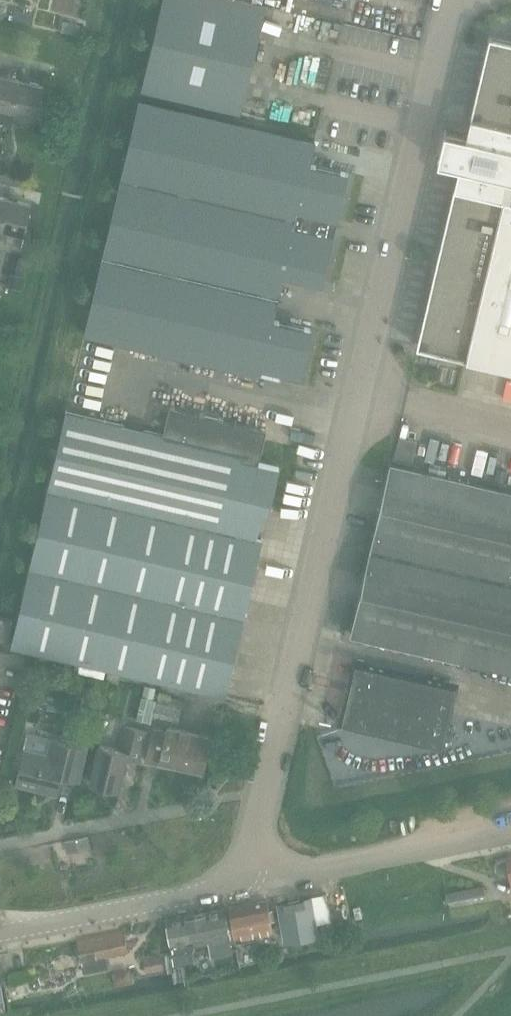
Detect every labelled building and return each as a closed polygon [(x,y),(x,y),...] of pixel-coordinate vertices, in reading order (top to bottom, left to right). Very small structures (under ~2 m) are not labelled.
[(140,90),(240,113),(265,5),(244,0),(161,0),(140,90)] [(15,8),(13,19),(30,23),(32,11),(15,8)] [(63,20),(61,32),(78,36),(81,25),(63,20)] [(418,346),(466,357),(510,368),(510,40),(507,39),(490,34),(473,112),(467,135),(464,151),(460,167),(453,196),(437,263),(418,346)] [(6,110),(3,125),(11,127),(14,112),(36,117),(43,84),(0,74),(0,108),(6,110)] [(138,99),(97,276),(83,335),(260,376),(262,369),(300,378),(311,329),(273,320),(284,275),(322,284),(348,173),(310,164),(316,141),(138,99)] [(2,230),(24,235),(32,203),(7,197),(0,226),(0,239),(2,230)] [(10,273),(7,287),(8,287),(21,290),(24,276),(23,276),(10,273)] [(64,417),(53,465),(64,468),(262,516),(267,517),(279,468),(258,463),(266,429),(169,406),(163,433),(124,424),(66,409),(64,417)] [(439,453),(443,435),(420,430),(416,447),(439,453)] [(349,636),(510,674),(510,491),(390,463),(349,636)] [(30,562),(29,567),(244,617),(245,614),(262,539),(257,538),(262,516),(64,468),(53,465),(39,522),(30,562)] [(16,621),(10,647),(64,659),(108,670),(131,675),(225,697),(226,694),(226,693),(244,617),(29,567),(20,605),(16,621)] [(7,644),(12,620),(0,617),(0,643),(7,644)] [(341,727),(445,752),(453,717),(460,688),(356,664),(341,727)] [(141,700),(136,719),(148,722),(150,722),(152,723),(153,715),(156,700),(154,699),(153,699),(156,688),(144,685),(142,696),(141,700)] [(156,700),(153,715),(178,721),(181,708),(182,703),(183,700),(158,694),(157,697),(156,700)] [(126,756),(139,759),(146,730),(125,725),(119,748),(98,743),(89,782),(118,790),(126,756)] [(153,732),(147,758),(160,761),(171,763),(201,770),(202,768),(209,736),(193,732),(177,729),(168,726),(167,731),(154,728),(153,732)] [(81,730),(78,743),(88,745),(90,745),(93,733),(81,730)] [(62,776),(80,780),(88,745),(78,743),(49,736),(46,751),(27,746),(23,762),(19,761),(14,784),(57,794),(62,776)] [(91,847),(88,836),(64,841),(66,853),(91,847)] [(509,875),(510,888),(510,855),(505,856),(506,861),(502,861),(498,863),(497,867),(497,872),(500,875),(505,875),(509,875)] [(484,885),(445,893),(446,902),(485,894),(484,885)] [(277,902),(284,940),(318,933),(316,921),(327,918),(323,895),(311,897),(311,895),(277,902)] [(235,935),(254,932),(254,933),(261,932),(261,930),(269,929),(269,930),(274,929),(273,921),(271,921),(267,899),(229,907),(235,935)] [(211,954),(232,950),(224,908),(167,919),(176,964),(194,960),(191,946),(209,942),(211,954)] [(123,930),(76,939),(80,961),(81,961),(83,972),(108,968),(106,956),(127,952),(123,930)] [(143,956),(146,969),(163,966),(160,953),(143,956)] [(129,968),(112,971),(114,984),(131,981),(129,968)] [(185,968),(171,971),(171,973),(173,980),(173,982),(187,979),(187,978),(185,968)] [(33,978),(28,982),(30,988),(36,989),(40,985),(39,979),(33,978)]
